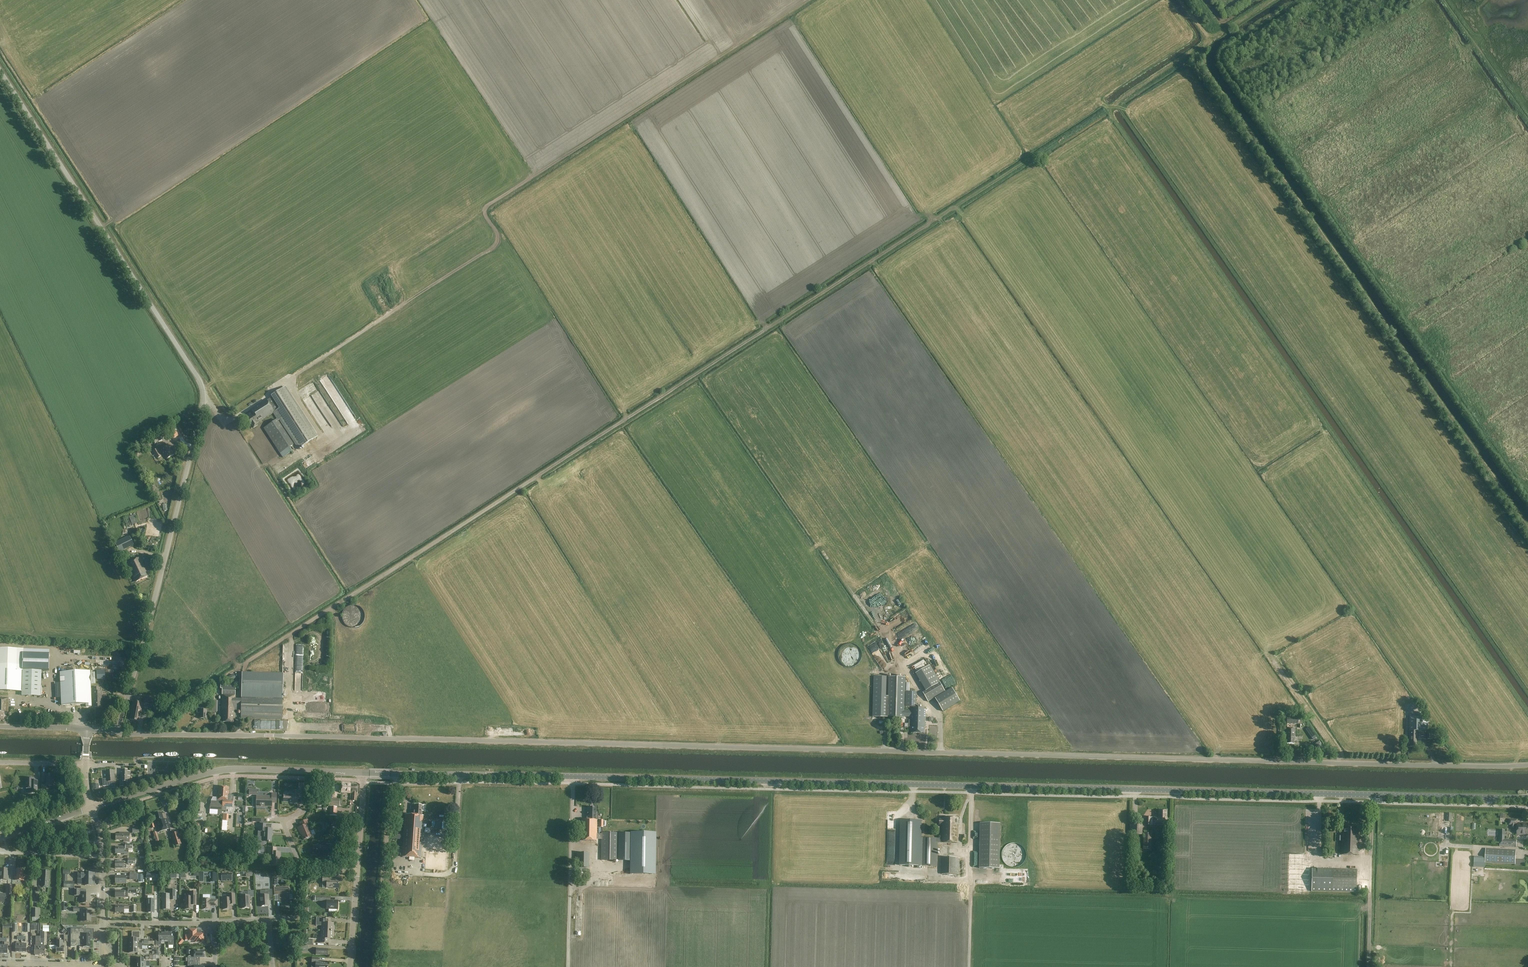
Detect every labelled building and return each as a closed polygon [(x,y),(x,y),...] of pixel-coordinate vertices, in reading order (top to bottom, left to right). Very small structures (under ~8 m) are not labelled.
[(320,387),(329,382),(325,375),(316,380),(320,387)] [(317,437),(285,387),(271,395),(272,397),(267,400),(251,410),(254,413),(247,418),(251,425),(252,425),(253,428),(258,425),(256,423),(273,412),(278,420),(280,419),(299,448),(317,437)] [(316,400),(324,395),(320,390),(313,395),(316,400)] [(294,445),(277,420),(264,429),(281,454),(294,445)] [(177,435),(172,426),(165,430),(168,434),(170,433),(172,437),(177,435)] [(163,439),(160,435),(152,440),(155,444),(163,439)] [(329,446),(333,452),(338,450),(334,443),(329,446)] [(171,449),(168,444),(160,449),(164,454),(167,459),(174,455),(171,449)] [(159,451),(157,448),(152,451),(157,459),(161,456),(158,451),(159,451)] [(294,472),(284,479),(295,495),(311,485),(308,481),(304,484),(303,483),(298,487),(295,482),(297,480),(295,478),(297,476),(294,472)] [(138,523),(135,515),(123,519),(126,528),(138,523)] [(134,545),(129,536),(114,543),(119,552),(134,545)] [(147,571),(140,557),(127,564),(136,582),(147,576),(145,572),(147,571)] [(918,641),(925,638),(921,629),(914,632),(918,641)] [(23,671),(41,671),(49,671),(49,653),(23,653),(23,665),(23,671)] [(915,654),(911,656),(912,659),(906,661),(908,665),(918,660),(915,654)] [(918,661),(920,667),(927,663),(925,658),(918,661)] [(23,671),(23,665),(0,665),(0,691),(22,692),(22,695),(41,696),(41,671),(23,671)] [(915,673),(925,690),(940,682),(930,665),(915,673)] [(96,683),(96,671),(60,673),(61,705),(86,704),(86,707),(92,706),(91,694),(94,694),(94,707),(102,707),(102,691),(100,692),(100,688),(93,688),(93,689),(91,689),(91,683),(96,683)] [(230,685),(221,685),(221,689),(222,689),(222,718),(223,718),(223,722),(234,722),(234,718),(235,718),(235,711),(241,711),(241,718),(282,719),(283,674),(242,673),(242,699),(235,699),(236,682),(230,682),(230,685)] [(887,677),(873,677),(872,717),(888,717),(904,717),(911,717),(911,727),(912,727),(912,733),(924,733),(924,727),(925,727),(925,709),(912,708),(912,711),(905,711),(906,677),(889,677),(888,697),(886,697),(887,677)] [(946,691),(940,683),(923,693),(929,702),(946,691)] [(960,701),(952,688),(935,699),(942,711),(960,701)] [(916,693),(906,692),(905,707),(916,707),(916,693)] [(0,698),(0,719),(4,719),(4,712),(8,712),(8,698),(0,698)] [(143,703),(133,701),(131,712),(132,712),(131,719),(139,721),(140,714),(141,714),(143,703)] [(203,707),(197,707),(197,713),(200,713),(200,718),(207,718),(207,710),(203,710),(203,707)] [(1419,712),(1416,712),(1416,716),(1410,716),(1409,739),(1410,739),(1410,746),(1417,747),(1417,742),(1418,742),(1418,731),(1428,731),(1428,721),(1426,721),(1424,716),(1419,716),(1419,712)] [(1295,728),(1287,728),(1286,738),(1287,738),(1287,743),(1294,744),(1294,737),(1295,737),(1295,728)] [(115,785),(114,770),(106,771),(107,779),(102,780),(103,786),(115,785)] [(127,770),(122,770),(122,773),(121,773),(121,786),(124,786),(125,781),(128,782),(128,776),(130,776),(130,771),(127,771),(127,770)] [(54,774),(46,774),(46,783),(41,783),(41,791),(46,791),(47,786),(54,786),(54,774)] [(34,778),(26,778),(25,788),(30,789),(30,793),(37,793),(37,781),(33,780),(34,778)] [(351,793),(351,785),(342,784),(341,792),(351,793)] [(222,805),(223,805),(224,787),(219,787),(219,790),(218,794),(217,805),(211,804),(210,810),(222,811),(222,805)] [(224,787),(223,805),(223,807),(233,807),(234,801),(229,800),(230,795),(229,795),(229,791),(229,787),(224,787)] [(303,790),(295,790),(295,793),(284,793),(284,802),(298,803),(298,799),(302,799),(302,798),(305,798),(305,792),(302,792),(303,790)] [(277,793),(272,793),(272,796),(257,796),(256,806),(261,806),(261,807),(262,807),(262,806),(266,806),(266,807),(272,807),(272,802),(277,803),(277,793)] [(421,806),(414,805),(413,815),(405,814),(402,857),(421,858),(424,816),(422,816),(422,811),(421,811),(421,806)] [(329,807),(329,814),(338,815),(338,807),(329,807)] [(596,807),(588,807),(588,812),(587,812),(587,815),(588,815),(588,820),(581,819),(581,840),(596,841),(596,839),(601,839),(601,860),(618,860),(618,833),(601,833),(601,834),(596,834),(597,820),(598,820),(598,813),(596,813),(596,807)] [(1167,811),(1159,810),(1159,818),(1155,818),(1155,817),(1147,817),(1147,825),(1167,826),(1167,818),(1167,811)] [(164,820),(161,813),(155,815),(157,822),(156,822),(159,832),(170,829),(167,819),(164,820)] [(922,821),(901,820),(900,865),(937,866),(937,842),(958,843),(958,818),(942,817),(942,819),(939,819),(939,824),(943,824),(942,838),(937,838),(921,838),(922,821)] [(309,823),(308,819),(301,822),(302,826),(298,828),(300,832),(301,831),(304,840),(312,836),(315,835),(313,830),(310,832),(307,824),(309,823)] [(1509,820),(1509,824),(1512,825),(1512,826),(1515,826),(1515,825),(1517,825),(1517,835),(1527,835),(1527,824),(1517,823),(1517,820),(1509,820)] [(267,825),(260,824),(260,832),(264,832),(263,842),(269,842),(270,842),(271,842),(272,834),(273,829),(266,829),(267,825)] [(1000,824),(980,824),(979,868),(999,869),(1000,824)] [(1142,825),(1130,825),(1129,835),(1142,835),(1142,825)] [(1359,827),(1342,827),(1341,855),(1358,855),(1359,827)] [(1499,846),(1517,847),(1517,840),(1505,840),(1505,830),(1500,830),(1499,846)] [(182,844),(178,832),(171,834),(175,846),(182,844)] [(129,833),(121,833),(121,835),(116,835),(116,841),(124,841),(124,842),(129,842),(129,833)] [(631,833),(630,874),(655,875),(656,833),(631,833)] [(1152,833),(1144,833),(1143,849),(1151,849),(1152,833)] [(334,845),(327,845),(326,847),(313,846),(313,855),(328,856),(328,852),(333,853),(334,845)] [(255,847),(255,855),(260,856),(260,852),(264,852),(264,847),(255,847)] [(277,848),(269,848),(269,855),(272,855),(271,866),(280,866),(281,852),(276,852),(277,848)] [(1516,850),(1486,849),(1485,863),(1515,865),(1516,850)] [(589,854),(576,853),(576,868),(589,868),(589,854)] [(960,858),(942,858),(942,874),(959,874),(960,858)] [(8,869),(1,869),(0,880),(8,880),(8,875),(8,869)] [(1357,870),(1312,869),(1312,892),(1356,893),(1357,870)] [(23,870),(17,870),(16,877),(15,877),(15,880),(24,881),(24,877),(23,877),(23,870)] [(50,871),(41,870),(41,875),(42,875),(41,887),(49,888),(50,871)] [(93,873),(85,873),(78,873),(77,885),(85,885),(85,886),(92,886),(93,873)] [(316,875),(306,875),(306,883),(308,884),(309,879),(316,879),(316,875)] [(329,877),(323,877),(323,883),(327,883),(327,888),(339,889),(339,880),(329,880),(329,877)] [(290,905),(289,887),(279,888),(275,888),(275,895),(279,895),(280,902),(282,902),(282,906),(285,906),(286,906),(290,905)] [(86,890),(74,890),(74,896),(80,896),(80,895),(82,895),(82,903),(90,903),(90,893),(86,893),(86,890)] [(177,890),(170,890),(170,894),(162,894),(162,899),(163,899),(163,909),(170,909),(170,899),(177,899),(177,890)] [(273,900),(272,890),(265,890),(261,891),(261,895),(261,906),(269,906),(269,900),(273,900)] [(254,897),(254,891),(248,891),(248,895),(241,896),(242,908),(251,908),(250,898),(254,897)] [(196,892),(191,892),(191,897),(185,897),(185,909),(193,909),(193,901),(196,901),(196,892)] [(236,904),(235,894),(229,894),(229,898),(223,898),(224,909),(232,909),(232,904),(236,904)] [(331,897),(322,896),(322,901),(327,901),(327,909),(338,909),(338,901),(330,901),(331,897)] [(211,900),(211,899),(203,899),(203,909),(211,909),(211,905),(213,905),(213,906),(218,906),(218,900),(211,900)] [(322,931),(334,931),(334,930),(333,930),(334,926),(333,926),(333,923),(330,923),(330,919),(316,918),(316,926),(322,926),(322,931)] [(30,924),(21,924),(21,936),(17,936),(17,940),(25,940),(25,933),(30,933),(30,924)] [(82,928),(71,928),(71,929),(69,929),(69,938),(71,938),(71,947),(75,947),(75,945),(83,945),(83,947),(90,947),(90,941),(92,941),(92,929),(84,929),(84,928),(82,928)] [(201,933),(201,929),(189,929),(189,935),(185,935),(185,940),(189,940),(189,941),(195,941),(195,942),(203,942),(203,941),(204,941),(204,933),(201,933)] [(334,931),(322,931),(322,938),(321,938),(320,943),(329,943),(329,939),(333,939),(333,936),(333,932),(334,932),(334,931)] [(129,945),(142,945),(142,943),(138,943),(138,938),(140,938),(140,932),(132,932),(132,938),(129,938),(129,945)] [(161,941),(165,942),(165,932),(159,932),(159,939),(156,939),(156,945),(161,945),(161,941)] [(165,932),(165,942),(168,942),(168,945),(174,945),(174,939),(171,939),(171,933),(165,932)] [(186,958),(186,961),(198,961),(198,957),(204,957),(204,950),(194,950),(194,957),(188,957),(188,958),(186,958)] [(312,958),(312,963),(316,963),(316,966),(327,966),(327,962),(319,962),(319,958),(312,958)]
